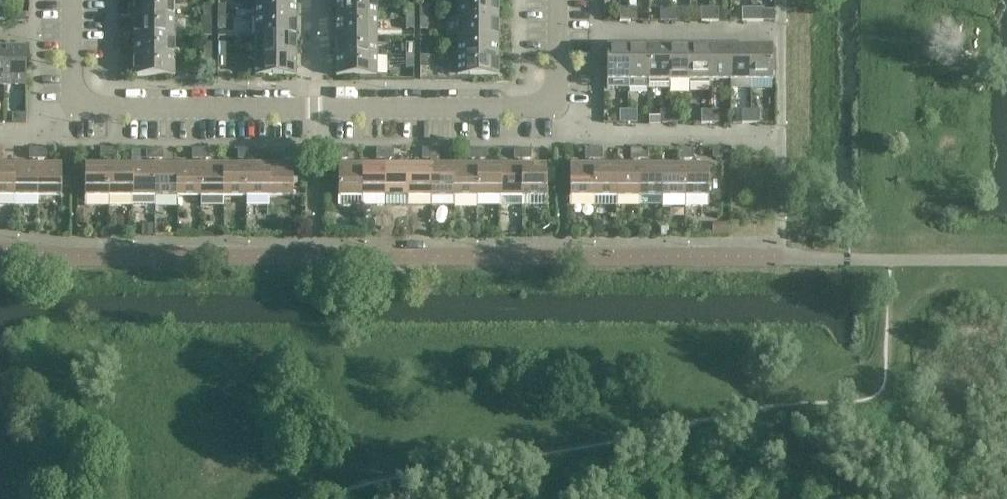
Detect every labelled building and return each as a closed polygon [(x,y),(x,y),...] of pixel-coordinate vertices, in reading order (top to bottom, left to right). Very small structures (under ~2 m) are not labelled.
[(174,0),(134,0),(134,18),(174,18),(174,0)] [(296,0),(256,0),(256,18),(296,18),(296,0)] [(376,0),(336,0),(336,18),(376,18),(376,0)] [(498,0),(458,0),(458,18),(498,18),(498,0)] [(212,18),(212,6),(204,6),(204,18),(212,18)] [(226,18),(226,6),(218,6),(218,18),(226,18)] [(628,21),(628,8),(620,8),(620,21),(628,21)] [(637,21),(637,8),(628,8),(628,21),(637,21)] [(669,21),(669,8),(660,8),(660,21),(669,21)] [(678,21),(678,8),(669,8),(669,21),(678,21)] [(710,21),(710,8),(701,8),(701,21),(710,21)] [(719,21),(719,8),(710,8),(710,21),(719,21)] [(751,21),(751,8),(742,8),(742,21),(751,21)] [(759,21),(759,8),(751,8),(751,21),(759,21)] [(26,22),(26,17),(26,14),(12,13),(12,22),(26,22)] [(174,37),(174,18),(134,18),(134,37),(174,37)] [(226,30),(226,18),(218,18),(218,30),(226,30)] [(296,37),(296,25),(296,18),(256,18),(256,37),(296,37)] [(376,37),(376,18),(336,18),(336,37),(376,37)] [(498,37),(498,18),(458,18),(458,37),(498,37)] [(211,37),(211,26),(201,26),(200,37),(211,37)] [(174,56),(174,37),(134,37),(134,56),(174,56)] [(296,56),(296,37),(256,37),(256,56),(296,56)] [(376,56),(376,37),(336,37),(336,56),(376,56)] [(498,56),(498,37),(458,37),(458,56),(498,56)] [(212,56),(212,44),(204,44),(204,56),(212,56)] [(226,56),(226,44),(218,44),(218,56),(226,56)] [(26,85),(26,47),(4,47),(4,85),(26,85)] [(628,81),(628,47),(607,47),(607,81),(628,81)] [(649,81),(649,47),(628,47),(628,81),(648,81),(649,81)] [(669,89),(669,47),(649,47),(649,81),(648,81),(648,89),(669,89)] [(689,89),(689,47),(669,47),(669,89),(689,89)] [(710,81),(710,47),(689,47),(689,89),(710,89),(710,81)] [(730,81),(730,47),(710,47),(710,81),(730,81)] [(751,81),(751,47),(730,47),(730,81),(730,89),(751,89),(751,81)] [(772,81),(772,47),(751,47),(751,81),(772,81)] [(174,76),(174,56),(134,56),(134,76),(174,76)] [(212,68),(212,56),(204,56),(204,68),(212,68)] [(226,68),(226,56),(218,56),(218,68),(226,68)] [(296,76),(296,56),(256,56),(256,76),(296,76)] [(376,76),(376,56),(336,56),(336,76),(376,76)] [(498,76),(498,56),(458,56),(449,56),(449,76),(498,76)] [(628,123),(628,110),(619,110),(619,123),(628,123)] [(637,123),(637,110),(628,110),(628,123),(637,123)] [(669,123),(669,110),(660,110),(660,123),(669,123)] [(678,123),(678,110),(669,110),(669,123),(678,123)] [(710,123),(710,110),(701,110),(701,123),(710,123)] [(719,123),(719,110),(710,110),(710,123),(719,123)] [(751,123),(751,110),(742,110),(742,123),(751,123)] [(759,123),(759,110),(751,110),(751,123),(759,123)] [(26,123),(26,114),(12,114),(12,123),(26,123)] [(15,166),(1,166),(1,149),(0,149),(0,206),(15,206),(15,166)] [(38,160),(38,149),(29,149),(29,157),(33,160),(38,160)] [(47,157),(47,149),(38,149),(38,160),(44,160),(47,157)] [(109,160),(109,149),(100,149),(100,157),(103,160),(109,160)] [(117,157),(117,149),(109,149),(109,160),(114,160),(117,157)] [(155,160),(155,149),(146,149),(146,157),(149,160),(155,160)] [(163,157),(163,149),(155,149),(155,160),(160,160),(163,157)] [(201,160),(201,149),(192,149),(192,157),(195,160),(201,160)] [(209,157),(209,149),(201,149),(201,160),(206,160),(209,157)] [(246,160),(246,149),(238,149),(238,157),(241,160),(246,160)] [(255,157),(255,149),(246,149),(246,160),(252,160),(255,157)] [(293,160),(293,149),(283,149),(283,157),(287,160),(293,160)] [(348,157),(348,149),(328,149),(328,157),(338,159),(338,160),(345,160),(348,157)] [(385,160),(385,149),(376,149),(376,157),(380,160),(385,160)] [(394,157),(394,149),(385,149),(385,160),(390,160),(394,157)] [(431,160),(431,149),(422,149),(422,157),(425,160),(431,160)] [(439,157),(439,149),(431,149),(431,160),(436,160),(439,157)] [(477,160),(477,149),(468,149),(468,157),(471,160),(477,160)] [(485,157),(485,149),(477,149),(477,160),(482,160),(485,157)] [(523,160),(523,149),(514,149),(514,157),(517,160),(523,160)] [(531,157),(531,149),(523,149),(523,160),(528,160),(531,157)] [(594,160),(594,149),(585,149),(585,157),(588,160),(594,160)] [(602,157),(602,149),(594,149),(594,160),(599,160),(602,157)] [(639,160),(639,149),(631,149),(631,157),(634,160),(639,160)] [(648,157),(648,149),(639,149),(639,160),(645,160),(648,157)] [(685,160),(685,149),(676,149),(676,157),(679,160),(685,160)] [(693,157),(693,149),(685,149),(685,160),(690,160),(693,157)] [(304,159),(304,150),(295,150),(295,159),(304,159)] [(71,197),(71,178),(62,178),(62,166),(15,166),(15,206),(38,206),(38,197),(71,197)] [(109,206),(109,166),(85,166),(85,176),(85,185),(85,206),(109,206)] [(132,206),(132,166),(109,166),(109,206),(132,206)] [(155,206),(155,166),(132,166),(132,206),(155,206)] [(177,198),(177,166),(155,166),(155,206),(177,206),(177,198)] [(201,198),(201,166),(177,166),(177,198),(201,198)] [(224,206),(224,198),(224,166),(201,166),(201,198),(201,206),(224,206)] [(246,198),(246,166),(224,166),(224,198),(246,198)] [(269,206),(269,198),(269,166),(246,166),(246,198),(246,206),(269,206)] [(293,198),(293,166),(269,166),(269,198),(293,198)] [(362,206),(362,166),(338,166),(338,206),(362,206)] [(385,206),(385,166),(362,166),(362,206),(385,206)] [(408,206),(408,166),(385,166),(385,206),(408,206)] [(430,206),(430,166),(408,166),(408,206),(430,206)] [(454,206),(454,166),(430,166),(430,206),(454,206)] [(476,206),(476,166),(454,166),(454,206),(476,206)] [(500,206),(500,166),(476,166),(476,206),(500,206)] [(523,206),(523,166),(500,166),(500,206),(523,206)] [(546,206),(546,166),(523,166),(523,206),(546,206)] [(594,206),(594,166),(570,166),(570,206),(594,206)] [(616,206),(616,166),(594,166),(594,206),(616,206)] [(639,206),(639,166),(616,166),(616,206),(639,206)] [(662,206),(662,166),(639,166),(639,206),(662,206)] [(685,206),(685,166),(662,166),(662,206),(685,206)] [(709,206),(709,166),(685,166),(685,206),(709,206)] [(85,185),(85,176),(77,176),(77,185),(85,185)] [(154,236),(154,227),(146,227),(146,236),(154,236)]
